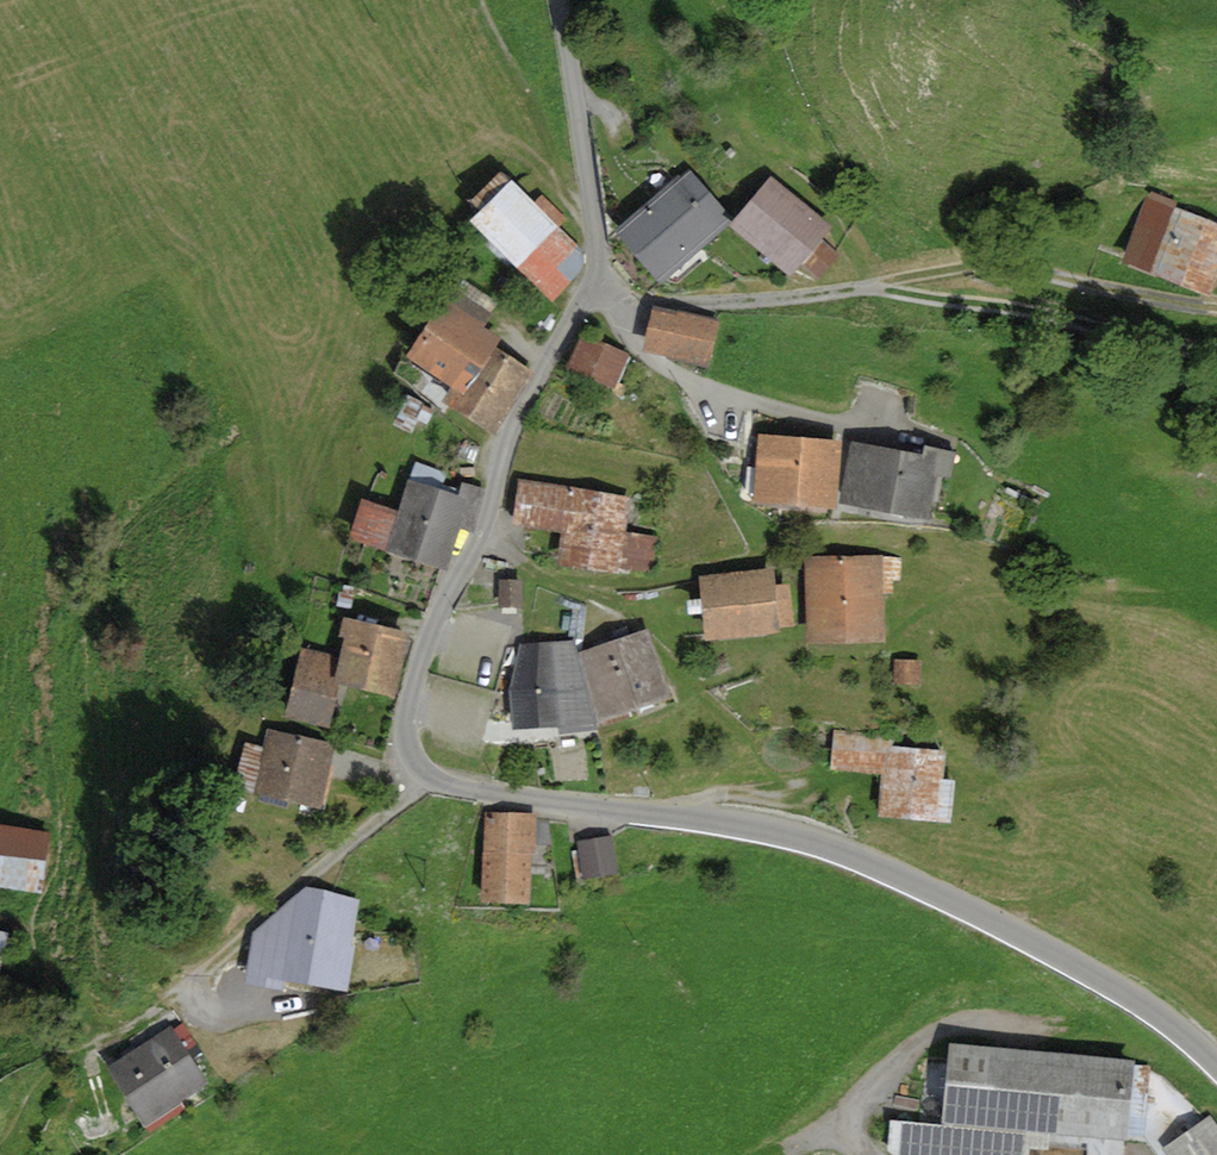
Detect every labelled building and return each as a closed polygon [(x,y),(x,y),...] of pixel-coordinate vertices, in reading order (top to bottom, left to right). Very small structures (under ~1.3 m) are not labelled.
[(535,201),(502,168),(469,201),(479,211),(470,221),(552,302),(584,269),(584,248),(560,225),(567,218),(542,194),(535,201)] [(679,174),(615,231),(661,283),(731,221),(726,216),(729,213),(689,169),(681,176),(679,174)] [(772,175),(729,226),(790,277),(801,265),(819,280),(841,254),(822,239),(833,227),(772,175)] [(1147,197),(1122,261),(1211,295),(1216,281),(1216,224),(1147,197)] [(408,357),(452,386),(442,401),(492,435),(534,372),(497,347),(502,339),(484,326),(501,302),(462,276),(408,357)] [(517,286),(507,277),(497,287),(507,297),(517,286)] [(677,311),(653,306),(643,351),(669,357),(668,360),(707,369),(719,319),(677,309),(677,311)] [(631,353),(582,332),(568,367),(616,387),(631,353)] [(425,406),(409,397),(394,425),(410,433),(425,406)] [(843,440),(758,433),(758,441),(752,441),(751,462),(757,463),(753,501),(837,508),(843,440)] [(923,454),(852,440),(840,503),(930,520),(939,476),(951,479),(956,452),(925,446),(923,454)] [(447,472),(414,461),(398,510),(362,498),(349,538),(445,570),(459,527),(473,531),(487,489),(463,481),(458,494),(442,489),(447,472)] [(632,496),(519,480),(512,524),(562,532),(558,564),(622,573),(623,568),(654,572),(659,535),(627,530),(632,496)] [(883,554),(805,556),(807,641),(886,640),(885,582),(903,582),(902,559),(883,560),(883,554)] [(774,568),(698,575),(704,641),(781,634),(781,625),(793,623),(789,583),(776,584),(774,568)] [(523,579),(499,579),(499,607),(523,607),(523,579)] [(344,637),(339,657),(300,647),(282,718),(330,730),(341,686),(394,699),(411,633),(343,616),(338,636),(344,637)] [(648,628),(579,651),(597,723),(672,696),(648,628)] [(576,640),(519,644),(510,689),(512,730),(597,723),(579,651),(576,640)] [(922,660),(894,659),(894,684),(921,685),(922,660)] [(338,743),(267,726),(263,745),(245,741),(232,790),(253,795),(254,792),(322,809),(338,743)] [(893,734),(834,729),(831,770),(883,774),(886,744),(892,745),(893,734)] [(892,745),(886,744),(883,774),(880,816),(940,821),(946,749),(892,745)] [(649,786),(634,786),(633,795),(648,796),(649,786)] [(537,813),(483,811),(480,902),(528,904),(530,853),(535,853),(537,813)] [(0,824),(0,887),(42,893),(51,832),(0,824)] [(611,835),(577,841),(583,879),(618,872),(611,835)] [(306,887),(253,933),(243,982),(282,989),(284,979),(349,991),(358,943),(355,943),(364,898),(306,887)] [(0,930),(0,976),(7,946),(14,948),(16,938),(9,937),(10,932),(0,930)] [(169,1027),(107,1067),(145,1127),(208,1083),(169,1027)] [(949,1042),(941,1123),(889,1119),(886,1150),(893,1154),(1030,1154),(1032,1134),(1128,1142),(1129,1136),(1147,1138),(1153,1064),(1135,1062),(1136,1058),(949,1042)] [(1163,1149),(1167,1154),(1216,1154),(1216,1127),(1210,1117),(1163,1149)]
